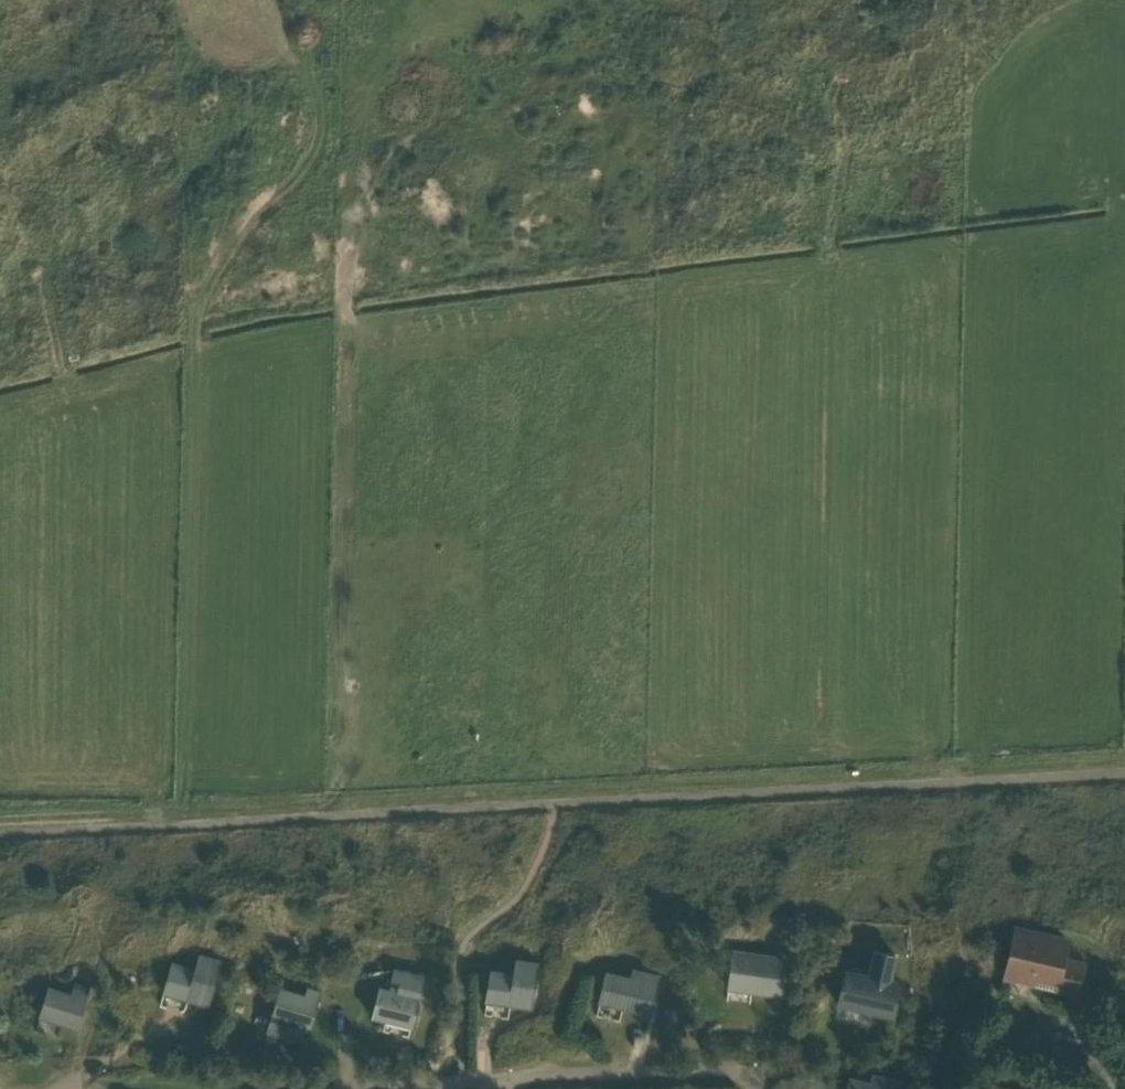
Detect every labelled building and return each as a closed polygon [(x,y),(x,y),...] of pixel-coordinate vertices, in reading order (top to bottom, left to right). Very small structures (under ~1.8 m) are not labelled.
[(1006,972),(1005,978),(1031,984),(1076,995),(1082,968),(1062,963),(1063,957),(1067,940),(1032,932),(1031,935),(1015,932),(1006,972)] [(729,988),(780,995),(785,958),(734,950),(729,988)] [(846,970),(839,1005),(893,1017),(898,996),(894,995),(897,982),(891,980),(896,956),(875,951),(869,975),(846,970)] [(196,969),(172,963),(164,993),(208,1006),(221,961),(200,955),(196,969)] [(514,974),(491,970),(486,1001),(531,1008),(538,963),(516,960),(514,974)] [(380,987),(372,1017),(411,1027),(421,989),(425,975),(403,969),(400,984),(399,988),(391,986),(390,990),(380,987)] [(606,972),(599,1002),(651,1014),(660,976),(633,969),(631,978),(606,972)] [(49,987),(40,1016),(77,1028),(89,988),(76,984),(72,994),(49,987)] [(272,1017),(268,1031),(294,1039),(298,1025),(310,1029),(321,991),(308,987),(305,995),(281,987),(272,1017)] [(871,1083),(870,1084),(850,1078),(847,1088),(899,1088),(902,1081),(874,1073),(871,1083)]
